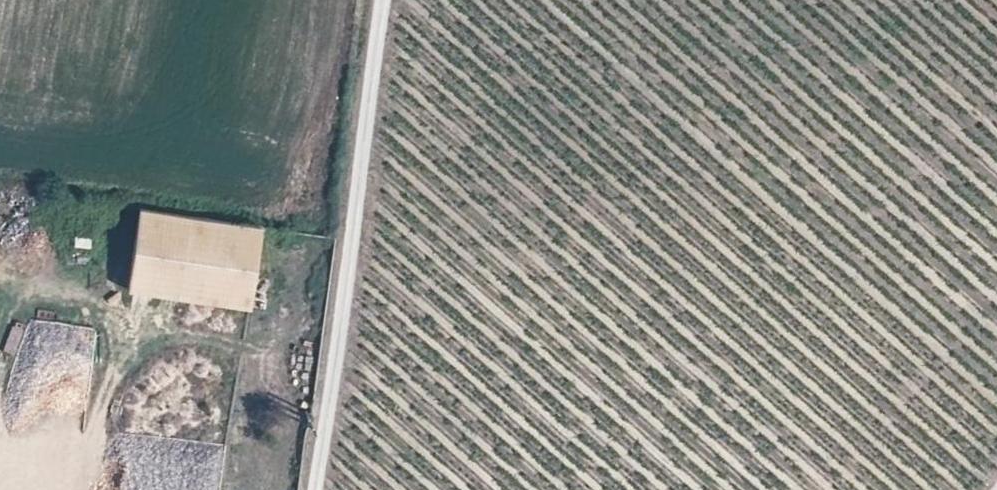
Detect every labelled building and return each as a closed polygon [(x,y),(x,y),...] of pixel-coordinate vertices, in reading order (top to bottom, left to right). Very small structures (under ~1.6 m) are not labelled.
[(248,302),(260,224),(133,204),(120,282),(248,302)]
